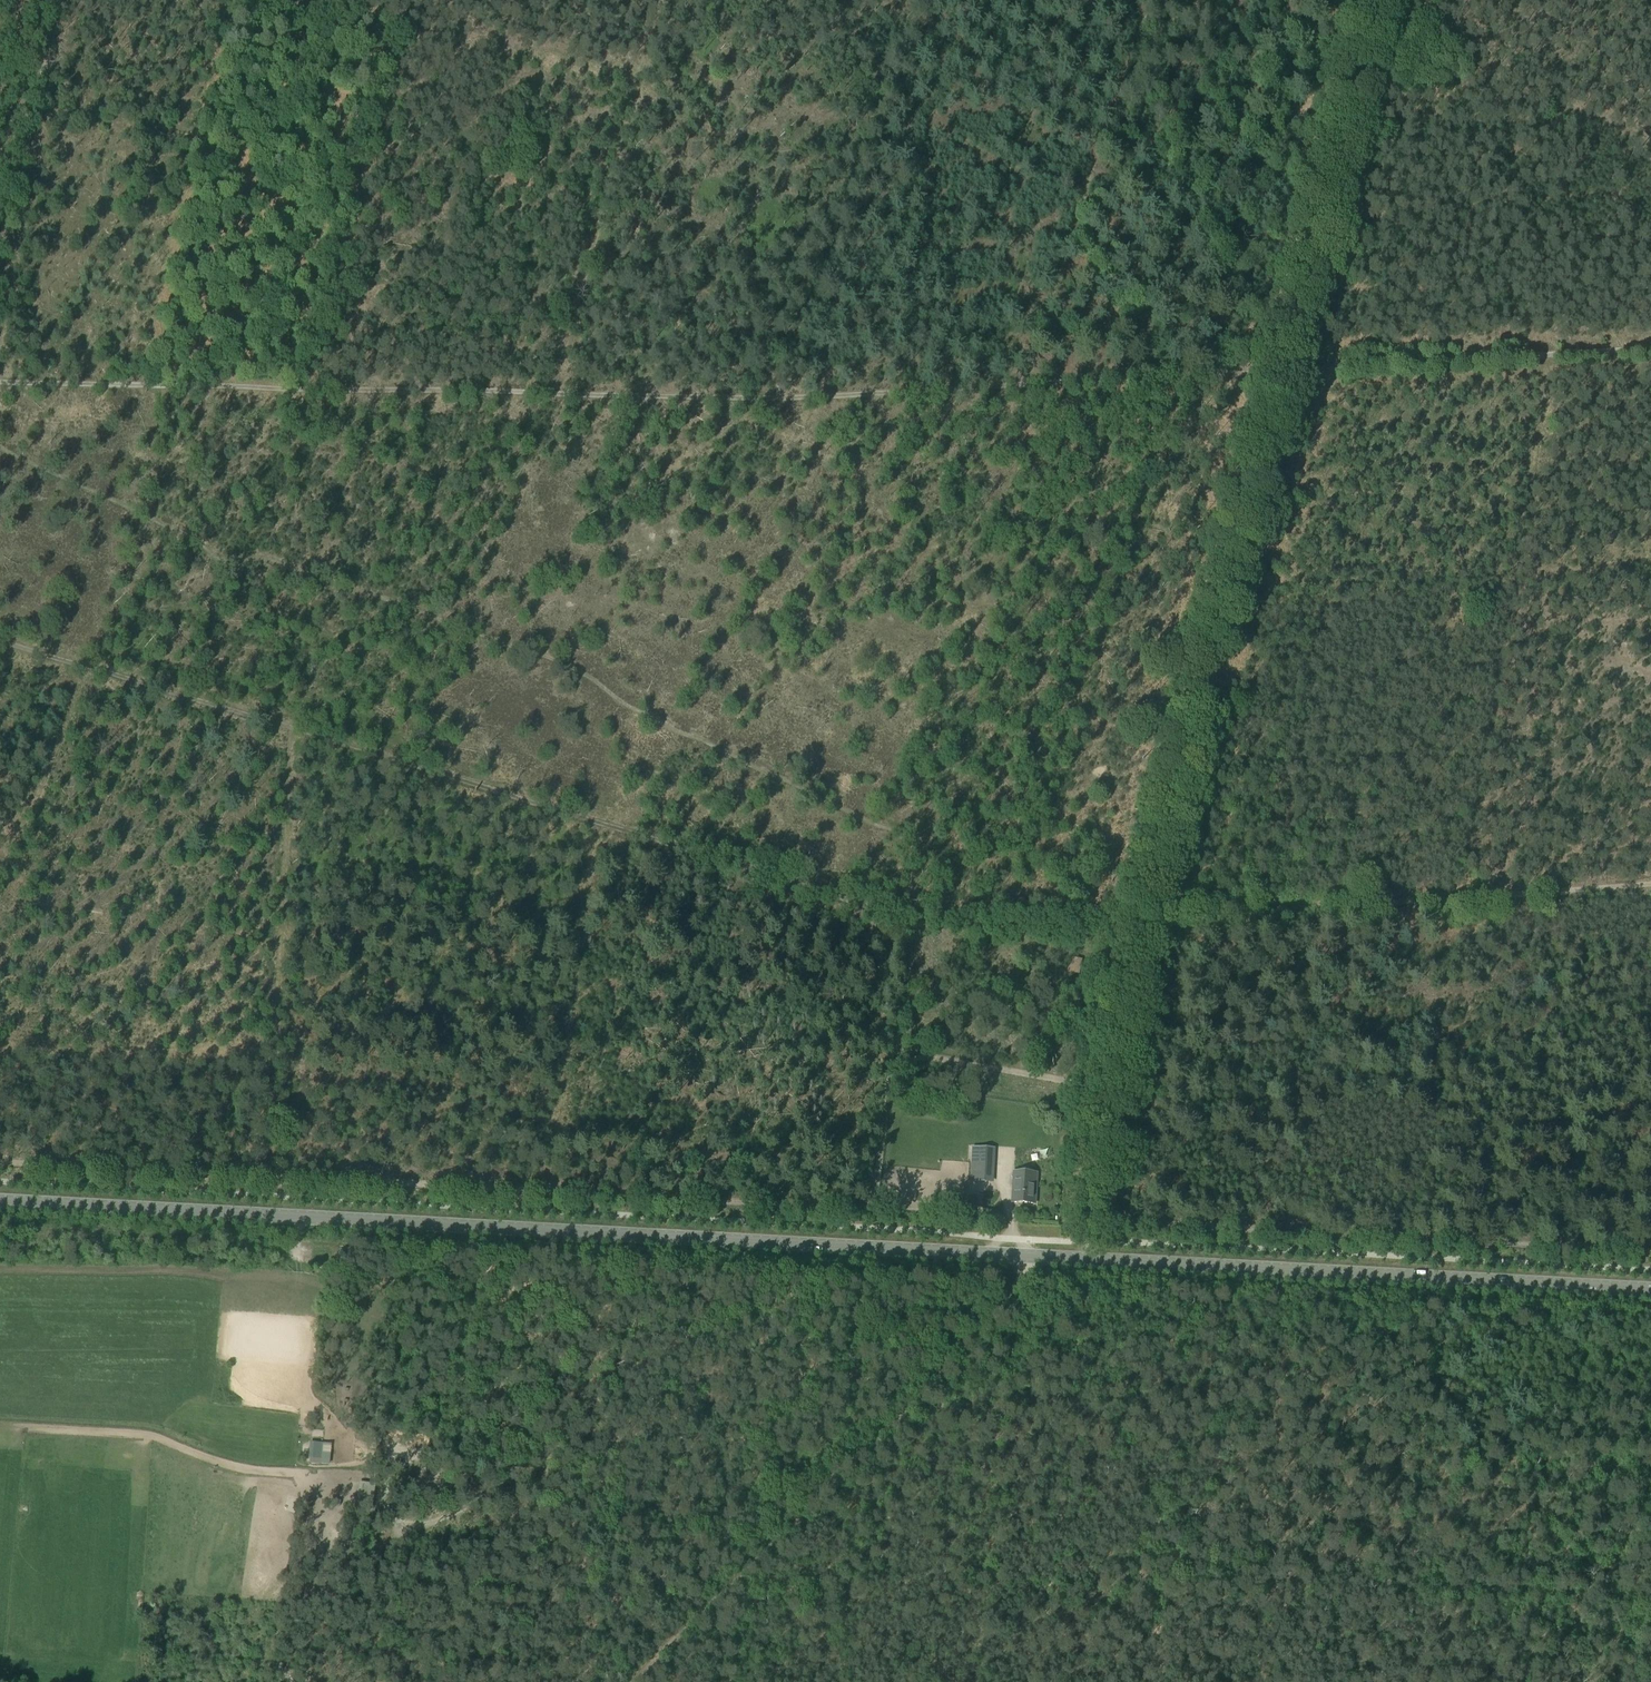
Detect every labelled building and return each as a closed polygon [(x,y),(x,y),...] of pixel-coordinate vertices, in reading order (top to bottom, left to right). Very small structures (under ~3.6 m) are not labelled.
[(1070,957),(1067,972),(1079,974),(1082,959),(1070,957)] [(1060,1116),(1059,1123),(1067,1124),(1068,1117),(1060,1116)] [(993,1152),(986,1152),(987,1149),(974,1148),(973,1162),(979,1162),(978,1172),(973,1171),(972,1181),(992,1182),(993,1152)] [(1014,1172),(1012,1202),(1036,1203),(1037,1173),(1014,1172)] [(905,1215),(897,1218),(901,1226),(908,1223),(905,1215)] [(309,1444),(308,1460),(329,1461),(331,1446),(309,1444)] [(283,1670),(281,1679),(293,1681),(295,1672),(283,1670)]
